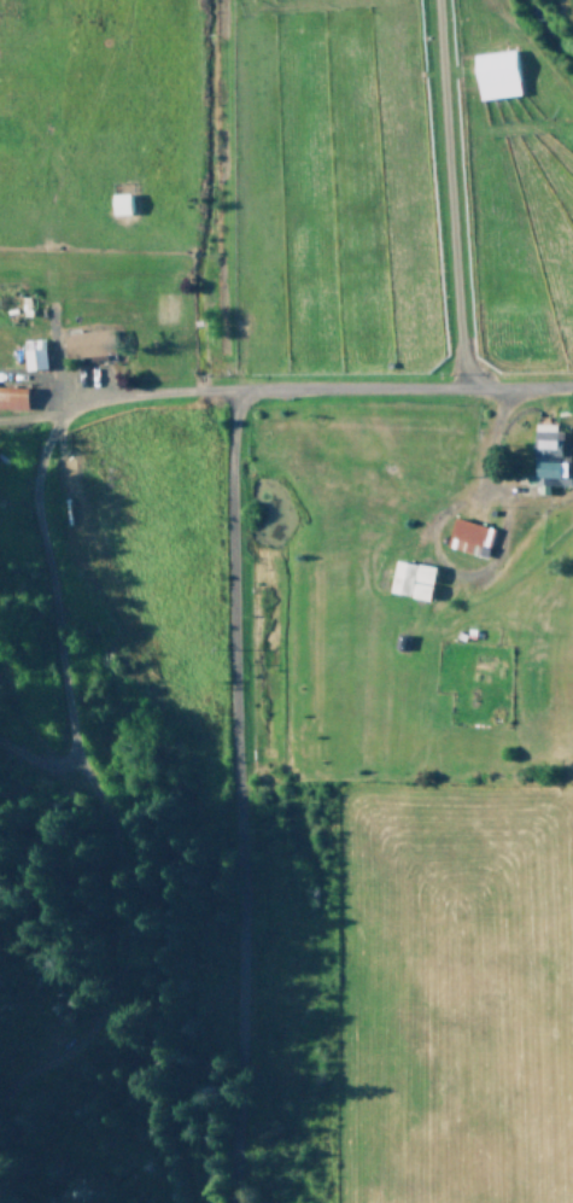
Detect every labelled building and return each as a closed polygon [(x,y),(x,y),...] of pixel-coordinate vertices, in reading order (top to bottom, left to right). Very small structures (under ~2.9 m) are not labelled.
[(471,53),(476,98),(517,94),(513,49),(471,53)] [(63,357),(87,356),(88,360),(105,359),(105,354),(112,353),(111,330),(62,332),(63,357)] [(22,339),(23,369),(44,368),(43,338),(22,339)] [(26,408),(26,385),(0,385),(0,408),(26,408)] [(556,423),(532,423),(534,492),(546,492),(546,484),(566,484),(565,459),(557,459),(556,423)] [(444,545),(483,557),(492,528),(453,516),(444,545)] [(388,593),(428,598),(432,565),(393,560),(388,593)]
